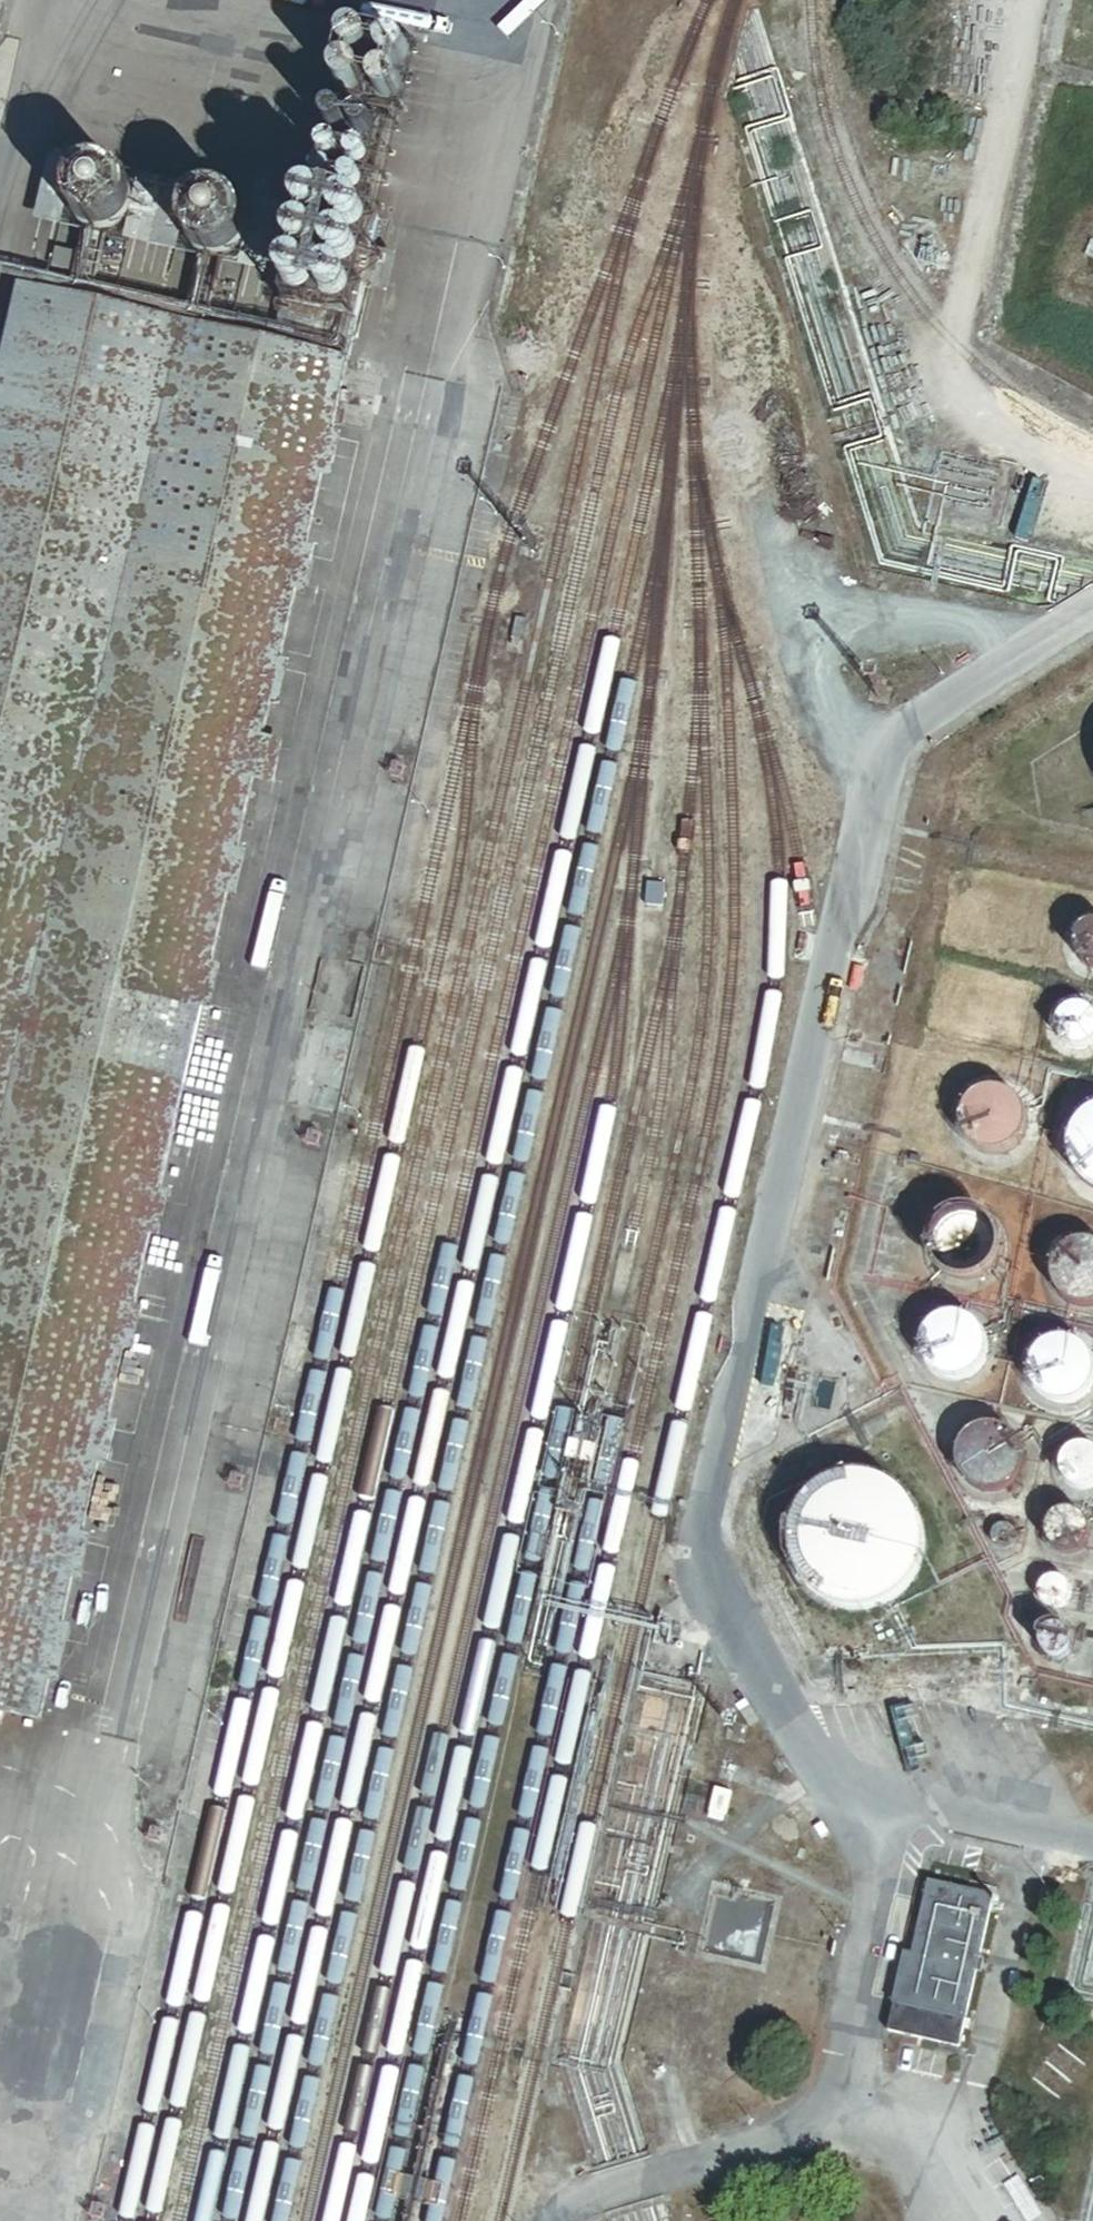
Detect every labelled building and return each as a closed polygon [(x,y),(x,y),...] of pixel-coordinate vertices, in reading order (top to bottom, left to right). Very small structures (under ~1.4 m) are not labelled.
[(308,208),(383,225),(423,48),(347,31),(308,208)] [(63,232),(79,163),(50,157),(35,225),(63,232)] [(132,210),(133,206),(133,202),(133,198),(132,195),(131,191),(129,188),(127,184),(125,181),(122,179),(119,177),(116,175),(112,173),(109,172),(105,172),(101,172),(97,172),(94,173),(90,175),(87,176),(84,178),(81,181),(78,184),(76,187),(75,191),(73,194),(73,198),(72,202),(73,205),(73,209),(74,213),(76,216),(78,220),(80,223),(83,225),(86,227),(89,229),(93,231),(97,232),(100,232),(104,232),(108,232),(112,231),(115,229),(119,228),(122,225),(125,223),(127,220),(129,217),(131,213),(132,210)] [(195,189),(141,177),(126,246),(179,258),(195,189)] [(248,235),(248,231),(249,227),(248,223),(248,219),(247,216),(245,212),(243,209),(240,206),(238,203),(235,201),(232,199),(228,198),(224,197),(221,196),(217,196),(213,197),(209,198),(206,199),(202,201),(199,203),(196,206),(194,209),(192,212),(190,215),(189,219),(188,223),(188,227),(188,231),(189,234),(190,237),(192,241),(194,244),(196,247),(199,250),(202,252),(205,254),(209,255),(212,256),(216,257),(220,257),(224,257),(227,256),(231,254),(235,252),(238,250),(240,248),(243,245),(245,242),(246,238),(248,235)] [(268,276),(270,266),(278,229),(283,210),(256,204),(241,270),(268,276)] [(293,271),(277,346),(352,363),(368,294),(377,254),(383,225),(308,208),(302,234),(293,271)] [(67,299),(92,304),(107,235),(83,229),(77,257),(56,252),(51,275),(71,279),(67,299)] [(270,266),(293,271),(302,234),(278,229),(270,266)] [(200,254),(184,325),(206,330),(221,259),(200,254)] [(47,1725),(352,363),(277,346),(206,330),(184,325),(92,304),(67,299),(17,288),(0,365),(0,1715),(47,1725)] [(524,639),(528,619),(518,617),(514,637),(524,639)] [(1091,929),(1086,931),(1082,934),(1079,938),(1076,943),(1075,948),(1076,953),(1077,959),(1080,963),(1084,967),(1088,969),(1092,970),(1092,929),(1091,929)] [(1092,1018),(1088,1015),(1082,1013),(1078,1012),(1072,1013),(1067,1014),(1063,1018),(1060,1021),(1057,1026),(1056,1031),(1057,1037),(1058,1042),(1061,1046),(1065,1050),(1069,1052),(1074,1053),(1080,1053),(1085,1052),(1089,1050),(1092,1046),(1092,1020),(1092,1018)] [(1029,1115),(1028,1111),(1026,1107),(1024,1104),(1021,1100),(1018,1098),(1015,1095),(1011,1093),(1007,1091),(1003,1090),(999,1090),(995,1090),(990,1090),(986,1091),(982,1093),(979,1095),(975,1097),(972,1100),(969,1103),(967,1107),(965,1111),(964,1115),(963,1119),(963,1123),(963,1128),(964,1131),(965,1135),(967,1140),(969,1143),(972,1146),(975,1149),(978,1152),(982,1154),(986,1155),(990,1156),(994,1157),(998,1157),(1002,1156),(1007,1155),(1010,1154),(1014,1152),(1017,1149),(1021,1146),(1023,1143),(1026,1140),(1027,1136),(1029,1132),(1030,1127),(1030,1124),(1030,1119),(1029,1115)] [(1091,1116),(1087,1119),(1083,1123),(1079,1127),(1076,1132),(1074,1136),(1072,1142),(1071,1147),(1070,1152),(1071,1158),(1072,1163),(1073,1169),(1076,1174),(1079,1178),(1082,1182),(1086,1186),(1090,1189),(1092,1191),(1092,1115),(1091,1116)] [(1002,1244),(1000,1239),(999,1235),(996,1232),(994,1229),(991,1226),(987,1223),(983,1221),(980,1220),(976,1219),(971,1218),(967,1218),(963,1218),(959,1219),(955,1221),(951,1223),(948,1225),(945,1228),(942,1232),(940,1235),(938,1239),(937,1243),(936,1247),(935,1251),(936,1255),(936,1259),(938,1264),(939,1267),(942,1271),(944,1274),(947,1277),(951,1280),(955,1282),(958,1283),(963,1284),(967,1285),(971,1285),(975,1285),(979,1284),(983,1282),(987,1280),(990,1277),(993,1275),(996,1271),(998,1268),(1000,1264),(1002,1260),(1002,1256),(1003,1252),(1002,1247),(1002,1244)] [(1092,1247),(1087,1246),(1083,1246),(1079,1246),(1075,1247),(1071,1249),(1067,1251),(1064,1254),(1061,1256),(1058,1260),(1056,1263),(1054,1267),(1053,1271),(1052,1275),(1051,1279),(1052,1283),(1052,1287),(1054,1292),(1056,1296),(1058,1299),(1060,1302),(1064,1305),(1067,1308),(1071,1310),(1075,1311),(1079,1312),(1083,1313),(1087,1313),(1091,1313),(1092,1312),(1092,1247)] [(987,1344),(986,1340),(984,1336),(981,1333),(979,1329),(976,1327),(973,1324),(969,1322),(965,1321),(961,1319),(957,1319),(953,1319),(948,1319),(944,1320),(940,1322),(936,1324),(933,1326),(930,1329),(927,1333),(925,1336),(923,1340),(922,1344),(921,1348),(921,1352),(921,1357),(922,1361),(923,1365),(925,1368),(927,1372),(930,1375),(933,1378),(936,1381),(939,1383),(944,1384),(948,1386),(952,1386),(956,1386),(960,1386),(964,1385),(968,1383),(972,1381),(975,1379),(978,1376),(981,1373),(984,1369),(985,1365),(987,1361),(988,1357),(988,1353),(988,1348),(987,1344)] [(1091,1356),(1088,1352),(1085,1349),(1082,1347),(1078,1345),(1074,1343),(1070,1342),(1066,1341),(1062,1341),(1058,1342),(1054,1343),(1050,1344),(1046,1346),(1043,1349),(1039,1352),(1037,1355),(1034,1359),(1033,1362),(1031,1366),(1030,1370),(1030,1375),(1030,1379),(1031,1383),(1032,1387),(1034,1391),(1036,1394),(1039,1398),(1042,1401),(1046,1403),(1049,1405),(1053,1407),(1057,1408),(1061,1408),(1066,1409),(1070,1408),(1074,1407),(1078,1405),(1082,1403),(1085,1401),(1088,1398),(1091,1395),(1092,1391),(1092,1358),(1091,1356)] [(1025,1458),(1024,1454),(1022,1450),(1020,1446),(1017,1443),(1014,1440),(1011,1438),(1007,1435),(1003,1434),(999,1433),(995,1432),(991,1432),(987,1433),(982,1434),(979,1435),(975,1437),(971,1440),(968,1442),(966,1445),(963,1450),(961,1453),(960,1457),(959,1461),(959,1466),(959,1470),(960,1474),(961,1478),(963,1482),(965,1485),(968,1488),(971,1491),(974,1494),(978,1496),(982,1498),(986,1499),(990,1499),(995,1499),(999,1499),(1003,1498),(1007,1496),(1011,1494),(1014,1492),(1017,1489),(1020,1486),(1022,1482),(1024,1478),(1025,1474),(1026,1471),(1026,1466),(1026,1462),(1025,1458)] [(1089,1452),(1083,1451),(1078,1451),(1073,1453),(1069,1456),(1065,1461),(1063,1466),(1062,1471),(1063,1476),(1064,1481),(1067,1485),(1071,1489),(1075,1491),(1080,1492),(1086,1492),(1090,1491),(1092,1490),(1092,1453),(1089,1452)] [(843,1609),(865,1608),(887,1601),(904,1587),(916,1568),(922,1546),(921,1524),(912,1503),(898,1486),(878,1475),(856,1470),(834,1472),(812,1482),(795,1499),(785,1521),(783,1545),(789,1568),(802,1588),(822,1602),(843,1609)] [(1086,1546),(1088,1542),(1088,1536),(1087,1531),(1085,1526),(1082,1522),(1077,1519),(1073,1517),(1067,1516),(1062,1517),(1057,1519),(1053,1522),(1050,1526),(1047,1531),(1046,1536),(1047,1541),(1048,1546),(1051,1550),(1055,1554),(1060,1556),(1064,1558),(1070,1558),(1075,1556),(1079,1554),(1083,1551),(1086,1546)] [(1016,1541),(1015,1537),(1014,1533),(1011,1531),(1007,1529),(1003,1529),(999,1531),(996,1533),(994,1537),(994,1541),(995,1545),(998,1548),(1001,1550),(1005,1551),(1009,1550),(1012,1548),(1015,1545),(1016,1541)] [(1071,1600),(1072,1596),(1071,1592),(1069,1588),(1066,1585),(1063,1582),(1059,1580),(1055,1580),(1050,1580),(1046,1582),(1042,1585),(1040,1588),(1038,1592),(1037,1596),(1037,1600),(1038,1604),(1041,1608),(1044,1611),(1048,1613),(1052,1614),(1057,1614),(1061,1613),(1064,1611),(1068,1608),(1070,1605),(1071,1600)] [(1078,1657),(1079,1653),(1078,1648),(1076,1644),(1074,1641),(1070,1638),(1066,1637),(1062,1636),(1057,1636),(1053,1638),(1049,1641),(1047,1644),(1045,1648),(1044,1652),(1044,1656),(1046,1661),(1048,1664),(1051,1667),(1055,1669),(1059,1670),(1064,1670),(1068,1669),(1071,1667),(1075,1664),(1077,1661),(1078,1657)] [(959,2049),(993,1898),(931,1884),(915,1957),(904,1954),(887,2032),(959,2049)]
